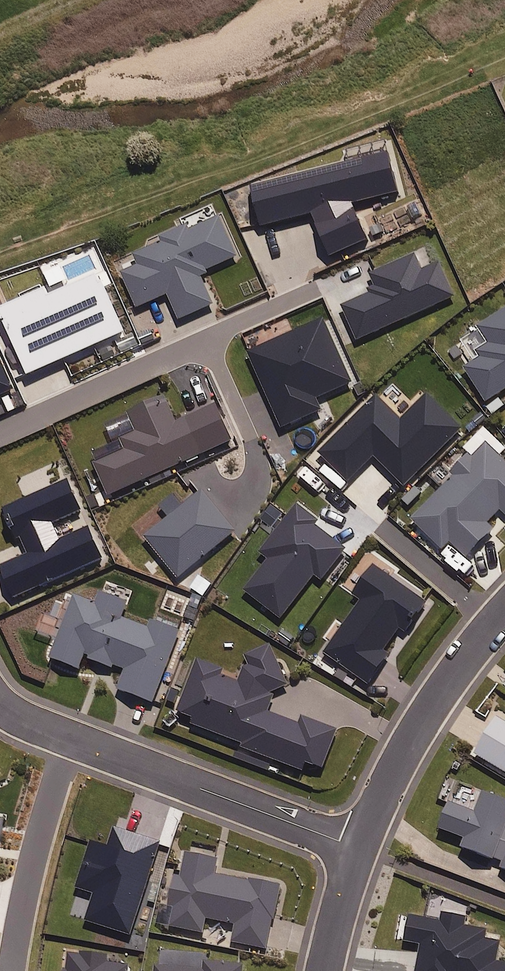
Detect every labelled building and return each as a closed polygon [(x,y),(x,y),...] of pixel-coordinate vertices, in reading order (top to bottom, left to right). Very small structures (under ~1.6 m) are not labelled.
[(422,272),(415,255),(372,275),(379,291),(344,307),(359,340),(454,298),(439,264),(422,272)] [(478,327),(489,344),(477,352),(481,358),(465,368),(487,403),(504,391),(504,310),(478,327)] [(402,421),(377,396),(319,452),(351,484),(377,459),(404,487),(461,430),(427,396),(402,421)] [(175,422),(165,398),(128,414),(136,433),(122,439),(127,451),(95,465),(109,497),(150,479),(151,481),(240,443),(222,402),(175,422)] [(484,441),(410,518),(443,551),(451,543),(467,558),(494,532),(487,525),(500,512),(504,516),(504,462),(484,441)] [(12,592),(100,556),(87,525),(58,537),(50,518),(76,507),(64,479),(0,505),(0,506),(14,539),(20,537),(26,552),(0,563),(0,564),(12,592)] [(167,514),(142,534),(175,576),(235,529),(203,488),(184,504),(174,492),(159,504),(167,514)] [(243,586),(279,613),(312,568),(321,575),(341,548),(313,527),(320,518),(294,499),(257,548),(267,555),(243,586)] [(432,608),(376,567),(355,596),(363,603),(326,653),(374,688),(393,662),(382,654),(401,629),(411,637),(432,608)] [(133,592),(106,582),(97,605),(75,597),(51,660),(80,671),(85,658),(126,673),(119,691),(154,704),(181,633),(152,622),(149,629),(123,619),(133,592)] [(290,685),(269,646),(248,658),(252,665),(238,684),(221,677),(223,671),(199,661),(177,719),(245,745),(243,749),(303,772),(306,764),(324,771),(338,733),(313,723),(296,726),(268,715),(277,692),(290,685)] [(501,711),(475,754),(504,772),(504,714),(501,711)] [(485,794),(477,815),(452,805),(442,831),(467,840),(464,849),(504,864),(502,869),(504,870),(504,802),(485,794)] [(161,844),(115,830),(109,849),(92,844),(78,890),(96,895),(87,923),(132,937),(161,844)] [(219,861),(187,855),(183,878),(177,877),(170,910),(175,911),(171,928),(204,934),(207,919),(237,925),(233,943),(269,951),(282,888),(217,875),(219,861)] [(444,914),(443,921),(411,915),(406,943),(423,946),(418,970),(504,970),(504,965),(496,963),(500,943),(485,940),(486,931),(465,927),(467,918),(444,914)] [(68,953),(66,970),(129,970),(129,966),(108,963),(108,957),(68,953)]
